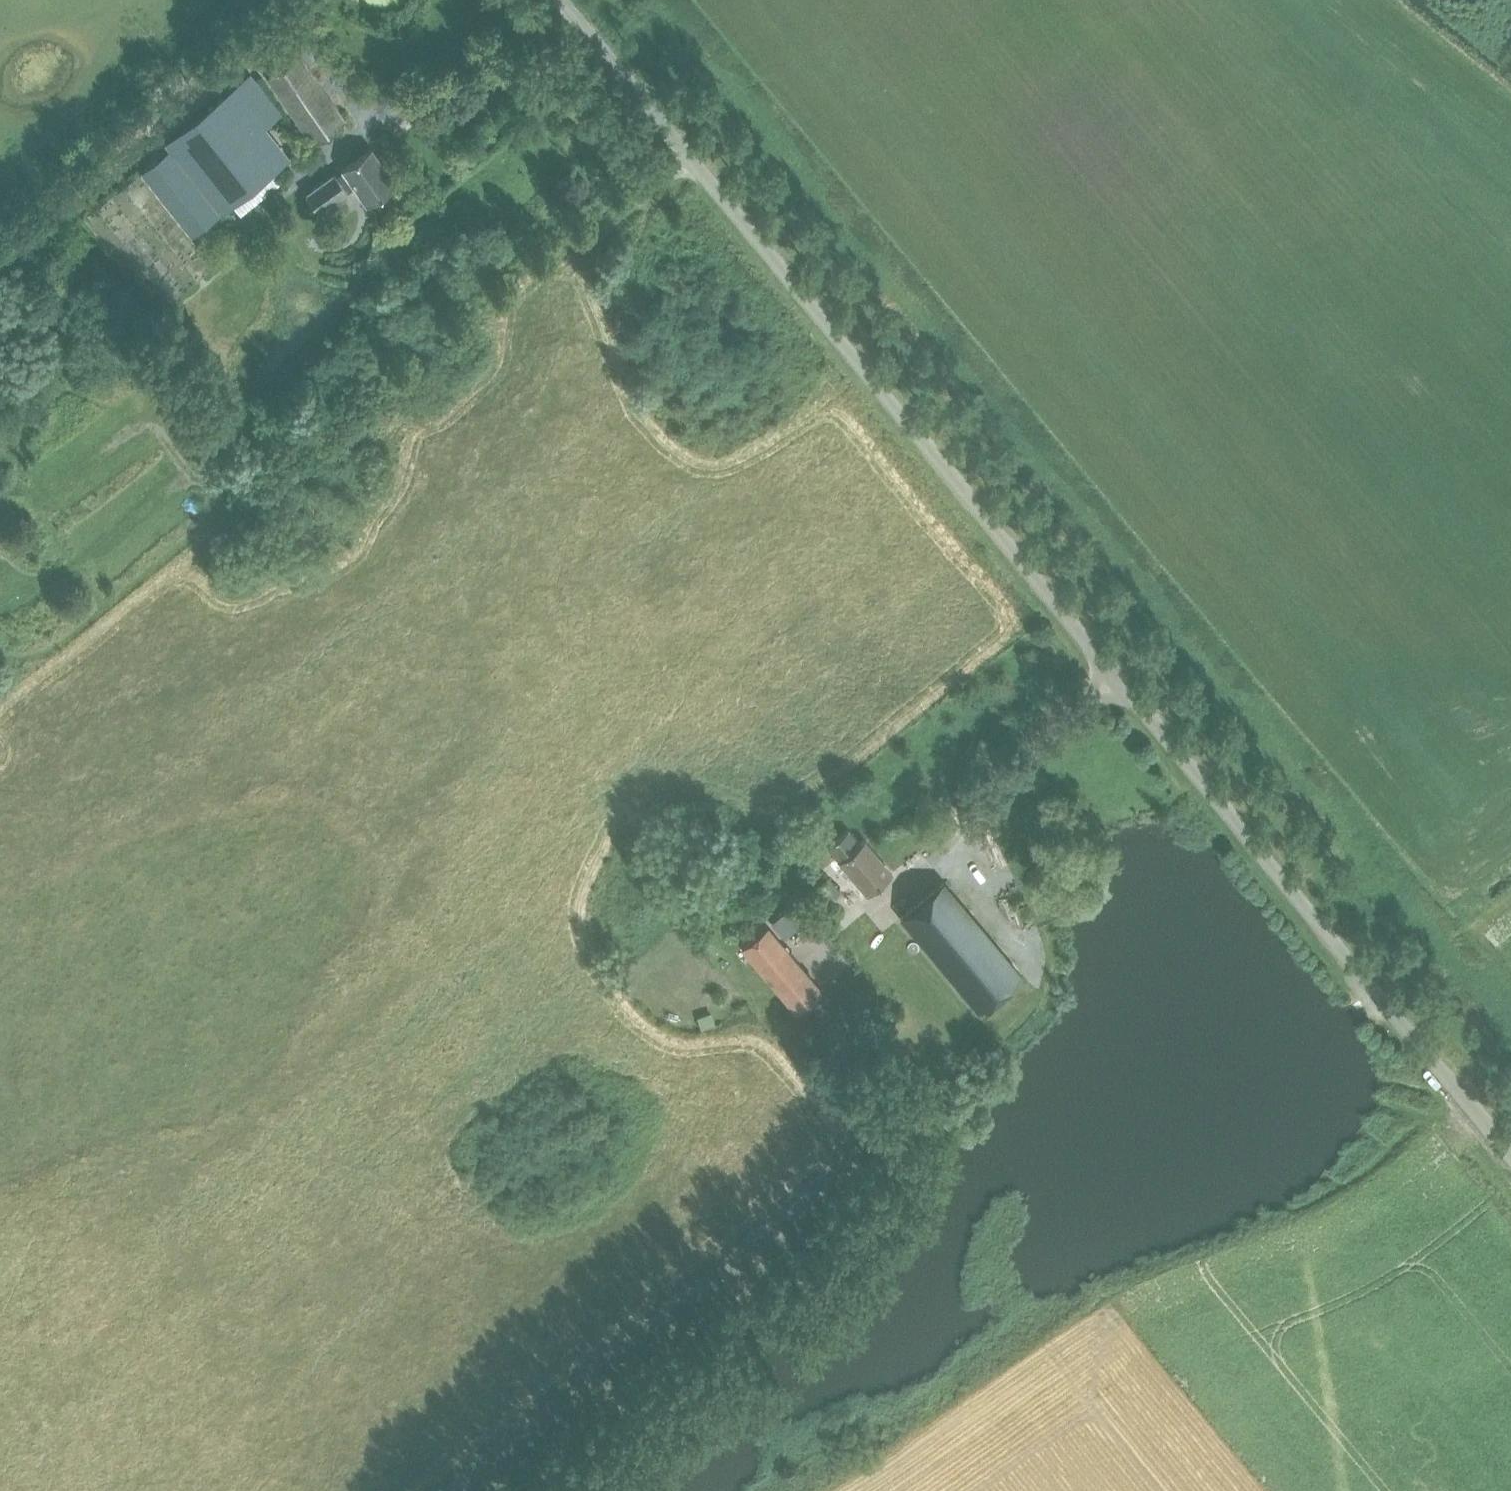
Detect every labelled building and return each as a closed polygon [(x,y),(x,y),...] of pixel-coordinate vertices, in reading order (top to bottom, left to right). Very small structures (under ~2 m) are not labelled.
[(290,38),(257,61),(312,141),(345,119),(290,38)] [(251,74),(229,92),(165,142),(170,148),(142,170),(192,233),(231,203),(239,213),(280,181),(272,171),(284,162),(257,127),(279,109),(251,74)] [(397,183),(371,147),(342,168),(349,177),(342,182),(335,172),(306,193),(319,211),(348,190),(355,186),(367,204),(397,183)] [(84,215),(157,308),(213,265),(140,172),(84,215)] [(849,829),(828,847),(867,894),(893,873),(864,838),(860,842),(849,829)] [(825,873),(815,881),(831,900),(841,891),(825,873)] [(901,915),(978,1009),(1022,973),(945,879),(901,915)] [(793,903),(777,919),(792,935),(808,919),(793,903)] [(766,927),(742,948),(788,1003),(813,982),(766,927)]
